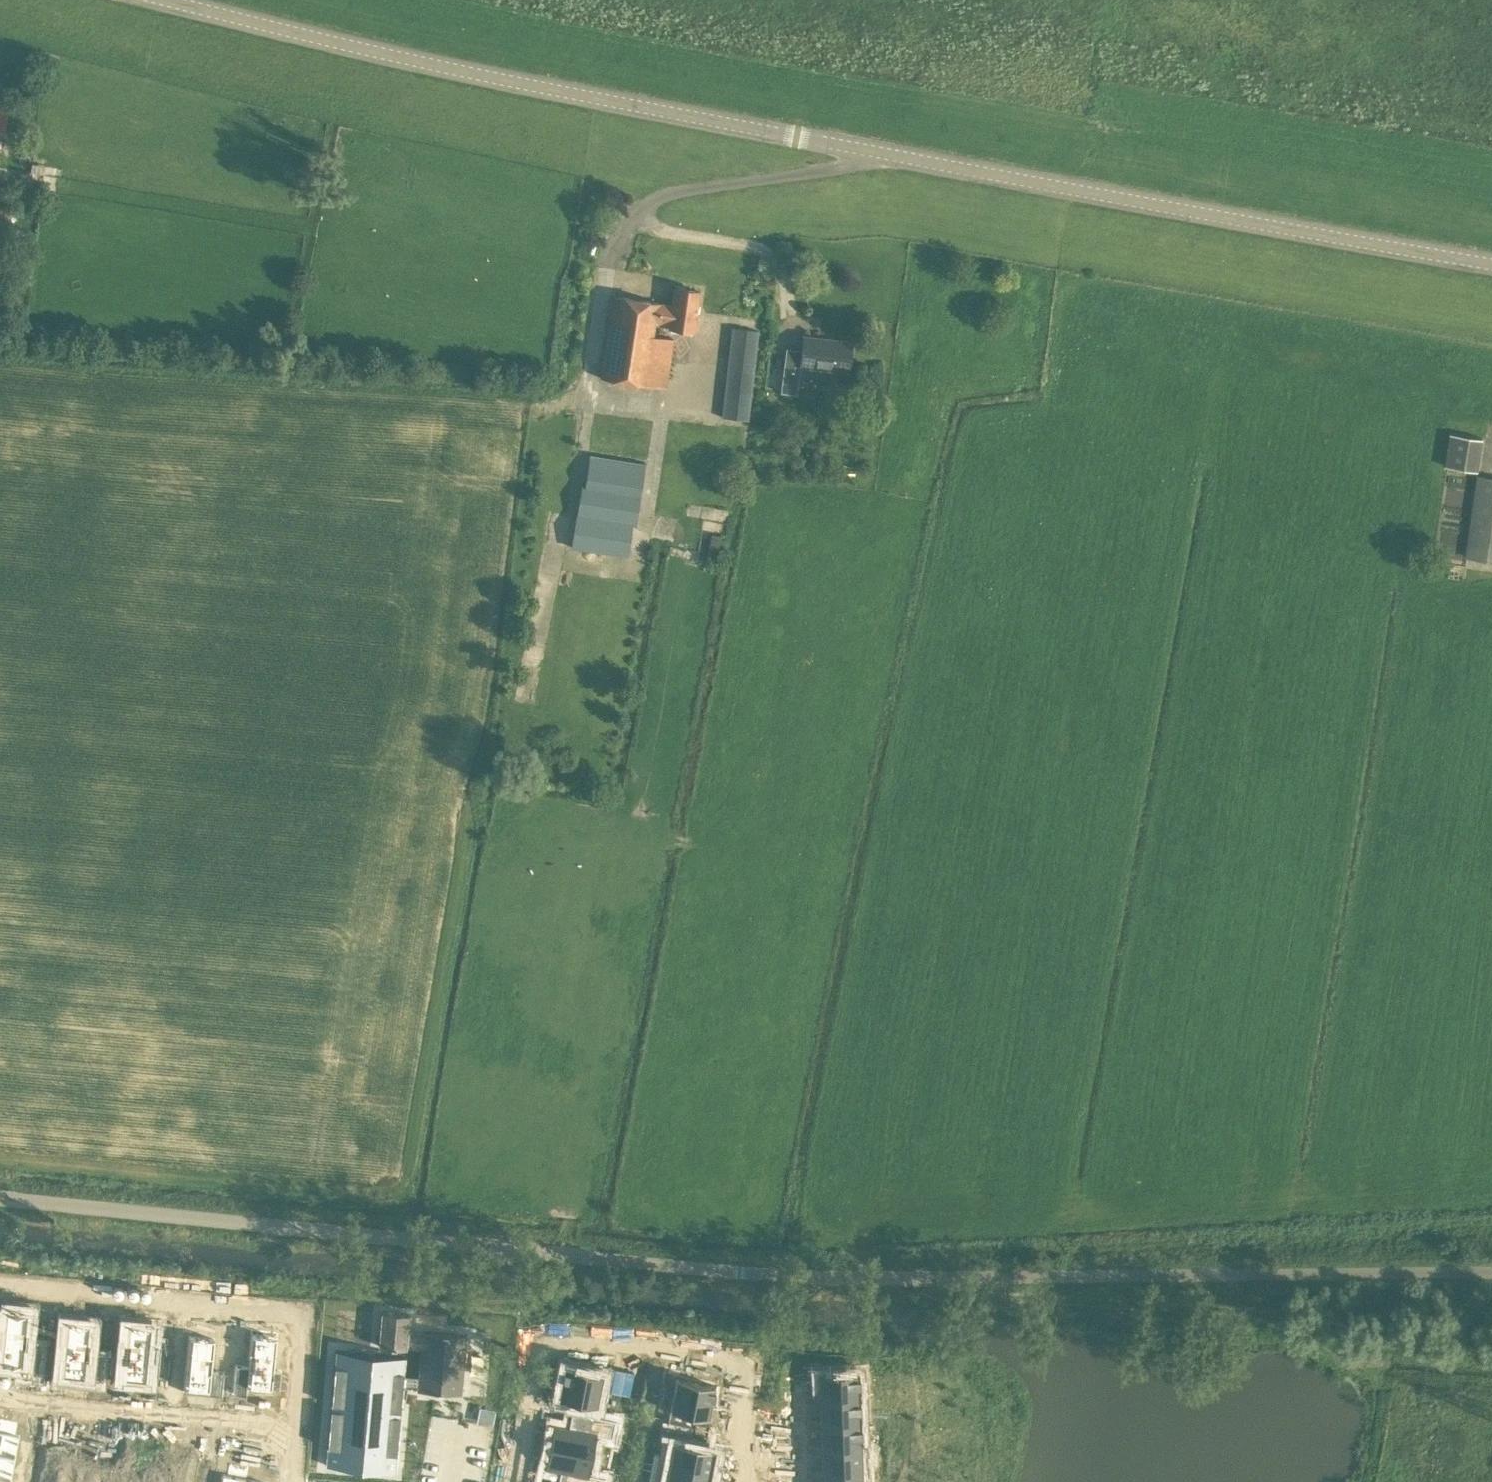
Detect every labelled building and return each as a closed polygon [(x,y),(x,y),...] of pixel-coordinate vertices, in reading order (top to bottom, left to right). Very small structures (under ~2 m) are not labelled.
[(11,195),(12,182),(0,181),(0,194),(11,195)] [(6,237),(9,238),(10,224),(0,223),(0,237),(6,237)] [(612,295),(599,377),(666,388),(674,339),(654,334),(655,322),(667,324),(669,324),(669,326),(693,330),(695,314),(698,291),(674,288),(672,304),(670,304),(670,302),(659,300),(658,300),(612,295)] [(731,326),(721,417),(748,421),(759,330),(731,326)] [(800,365),(801,365),(847,371),(851,341),(803,335),(800,365)] [(799,369),(783,367),(780,391),(796,393),(799,369)] [(1475,469),(1479,440),(1447,435),(1443,465),(1475,469)] [(581,483),(570,548),(628,556),(633,524),(636,524),(646,465),(589,455),(582,484),(581,483)] [(1464,557),(1491,560),(1491,476),(1477,474),(1464,557)] [(22,1364),(22,1374),(36,1375),(39,1345),(26,1344),(30,1312),(2,1309),(0,1334),(0,1362),(22,1364)] [(381,1311),(378,1345),(405,1348),(405,1347),(421,1348),(418,1376),(417,1385),(417,1390),(460,1393),(465,1335),(424,1331),(424,1332),(406,1331),(408,1313),(381,1311)] [(64,1320),(59,1378),(98,1381),(100,1356),(88,1355),(91,1323),(64,1320)] [(111,1353),(109,1374),(148,1378),(154,1325),(127,1323),(124,1355),(111,1353)] [(234,1364),(232,1394),(246,1395),(247,1386),(279,1389),(281,1370),(274,1369),(277,1336),(250,1333),(247,1365),(234,1364)] [(188,1335),(182,1393),(222,1396),(224,1371),(212,1370),(215,1338),(188,1335)] [(336,1350),(326,1464),(394,1470),(401,1383),(417,1385),(418,1376),(402,1375),(404,1356),(336,1350)] [(563,1365),(557,1397),(573,1400),(571,1412),(594,1416),(594,1415),(602,1372),(563,1365)] [(818,1392),(805,1392),(806,1401),(818,1400),(859,1399),(857,1371),(817,1372),(818,1392)] [(675,1377),(667,1421),(690,1425),(692,1413),(708,1416),(714,1385),(675,1377)] [(819,1417),(806,1418),(807,1426),(819,1425),(859,1424),(859,1399),(818,1400),(819,1417)] [(552,1423),(548,1445),(592,1454),(596,1434),(611,1437),(615,1419),(594,1415),(594,1416),(571,1412),(568,1426),(552,1423)] [(15,1459),(19,1434),(15,1434),(17,1421),(0,1418),(0,1456),(15,1459)] [(820,1442),(807,1443),(807,1451),(820,1450),(860,1449),(860,1448),(859,1424),(819,1425),(820,1442)] [(665,1426),(663,1440),(667,1441),(663,1462),(663,1463),(710,1472),(715,1449),(689,1444),(691,1431),(665,1426)] [(115,1444),(113,1456),(121,1457),(123,1445),(115,1444)] [(123,1445),(121,1457),(129,1458),(131,1446),(123,1445)] [(544,1467),(560,1470),(557,1481),(603,1481),(604,1477),(588,1474),(592,1454),(548,1445),(544,1467)] [(821,1467),(808,1468),(808,1476),(866,1474),(865,1447),(860,1448),(860,1449),(820,1450),(821,1467)] [(15,1459),(0,1456),(0,1481),(10,1481),(15,1459)] [(655,1481),(708,1481),(710,1472),(663,1463),(663,1462),(659,1461),(655,1481)] [(220,1481),(268,1481),(256,1480),(246,1478),(248,1466),(229,1462),(227,1474),(222,1473),(220,1481)] [(808,1476),(809,1481),(867,1481),(866,1474),(808,1476)]
